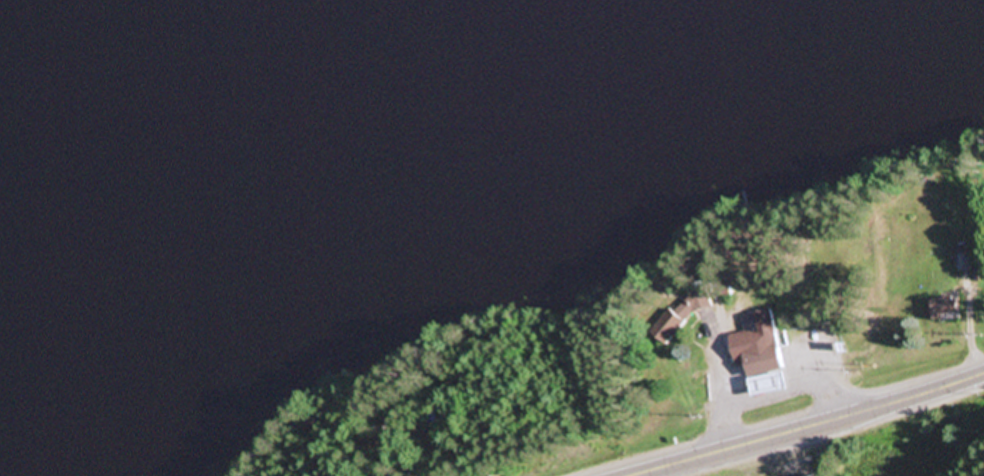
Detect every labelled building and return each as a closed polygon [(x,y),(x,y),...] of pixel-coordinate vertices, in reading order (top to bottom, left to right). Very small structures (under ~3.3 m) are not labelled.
[(674,309),(653,332),(670,347),(712,299),(701,289),(679,313),(674,309)] [(932,319),(963,316),(960,297),(930,300),(932,319)] [(768,305),(782,366),(747,374),(743,357),(736,359),(729,329),(742,326),(739,311),(768,305)]
